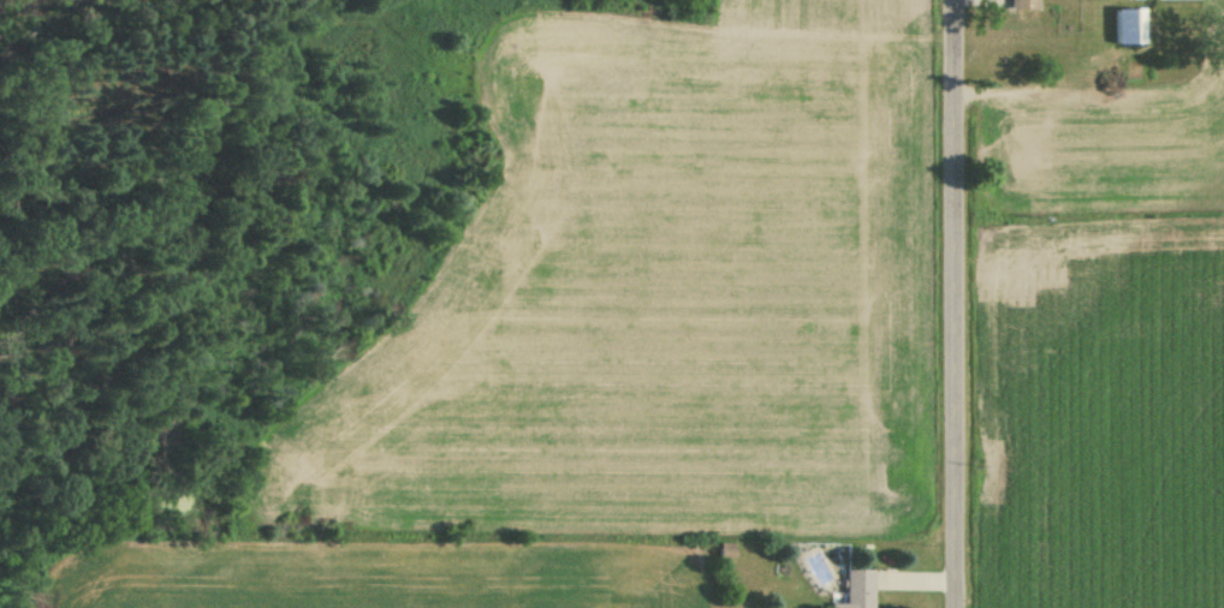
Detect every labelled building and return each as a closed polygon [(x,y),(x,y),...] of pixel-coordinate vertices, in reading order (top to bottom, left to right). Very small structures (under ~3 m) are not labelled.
[(1005,11),(1035,11),(1036,0),(1005,0),(1005,11)] [(1142,46),(1142,11),(1114,10),(1114,46),(1142,46)] [(872,572),(845,572),(845,606),(831,606),(831,607),(872,607),(872,572)]
